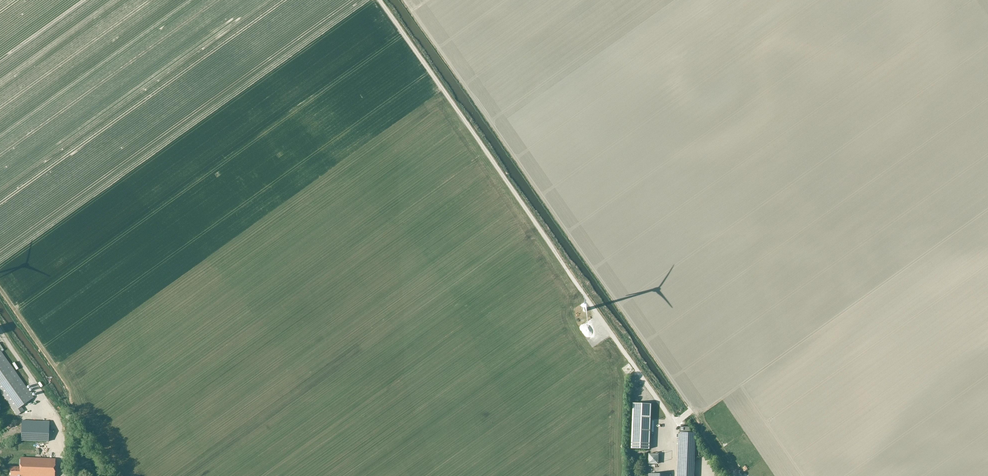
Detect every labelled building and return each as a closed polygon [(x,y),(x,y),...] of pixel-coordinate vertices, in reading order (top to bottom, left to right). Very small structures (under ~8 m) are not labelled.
[(26,386),(0,350),(0,391),(17,416),(22,413),(24,411),(21,407),(34,397),(26,386)] [(633,403),(631,448),(649,449),(651,404),(633,403)] [(21,441),(49,442),(50,421),(22,420),(21,441)] [(681,434),(679,434),(678,475),(695,475),(696,433),(681,432),(681,434)] [(649,453),(649,464),(659,465),(659,454),(649,453)] [(20,475),(55,475),(56,458),(21,457),(20,467),(20,475)] [(20,467),(11,466),(11,475),(20,475),(20,467)]
